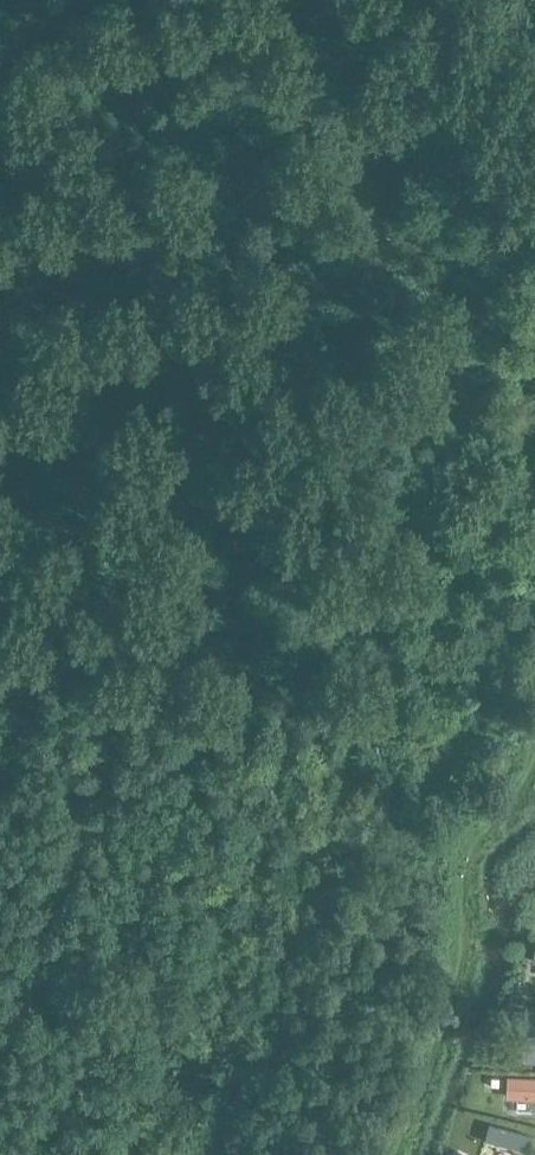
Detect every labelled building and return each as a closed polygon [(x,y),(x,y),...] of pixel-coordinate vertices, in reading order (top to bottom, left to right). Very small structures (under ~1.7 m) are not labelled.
[(508,994),(506,1008),(521,1010),(523,997),(508,994)] [(507,1060),(526,1061),(527,1040),(534,1041),(534,1021),(510,1019),(507,1060)] [(488,1051),(487,1062),(498,1063),(499,1051),(488,1051)] [(514,1112),(534,1118),(534,1097),(519,1093),(514,1112)]
